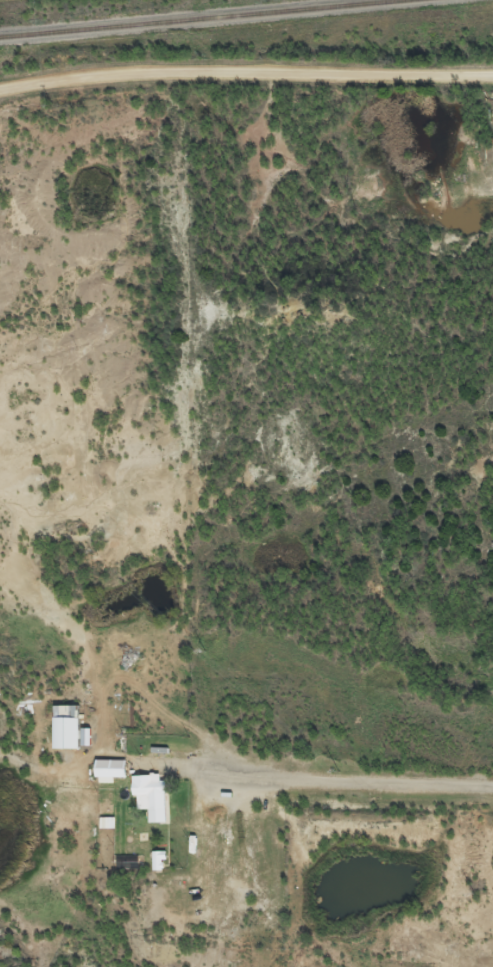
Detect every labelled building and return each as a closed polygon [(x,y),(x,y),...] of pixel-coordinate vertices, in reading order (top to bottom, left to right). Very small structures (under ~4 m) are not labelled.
[(50,757),(75,757),(76,713),(50,713),(50,757)] [(111,785),(123,785),(123,768),(93,768),(93,791),(111,791),(111,785)] [(163,830),(162,788),(157,789),(157,782),(129,783),(130,803),(134,803),(135,816),(145,816),(145,831),(163,830)] [(163,859),(149,859),(150,878),(160,878),(160,867),(163,867),(163,859)]
